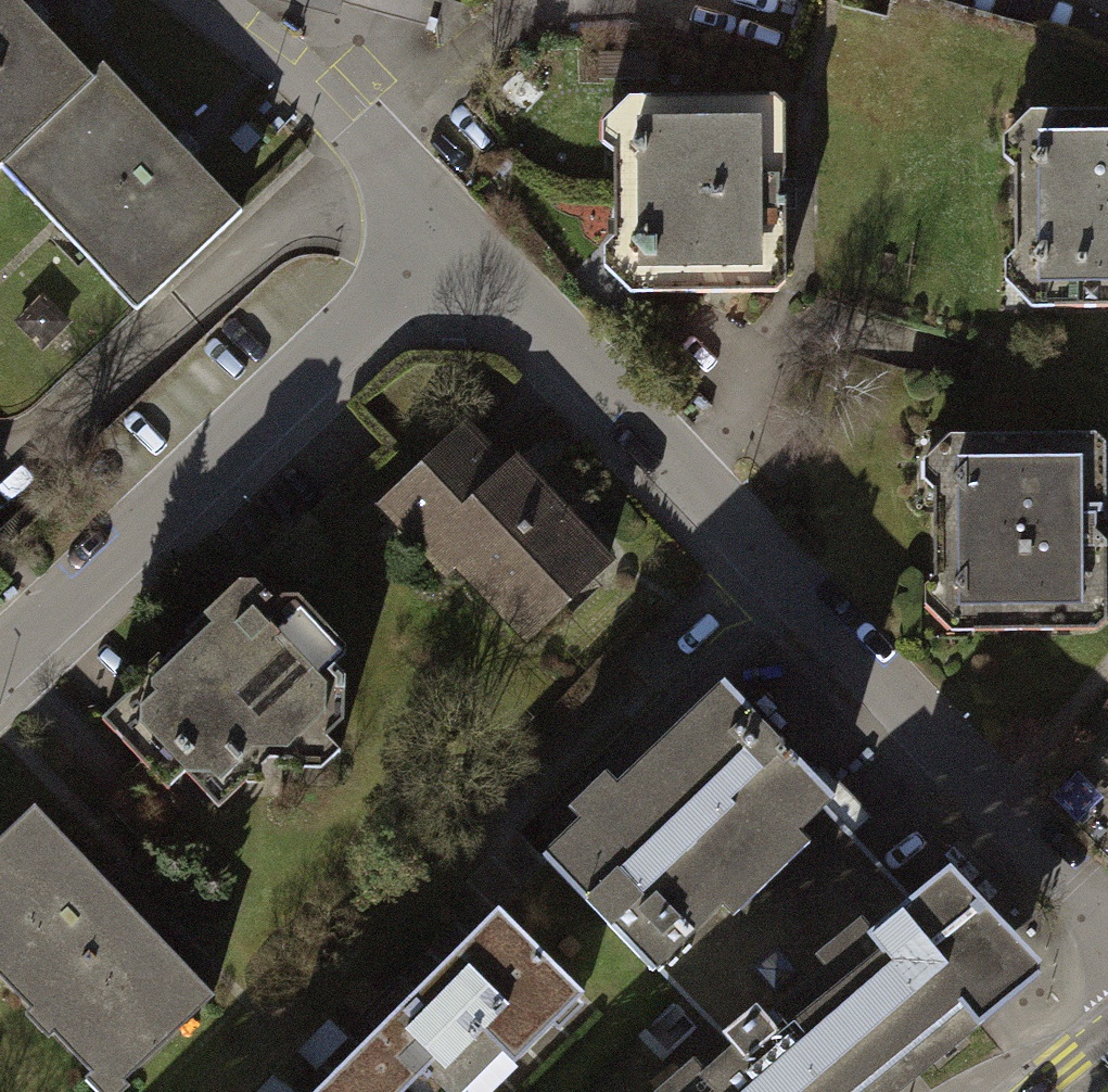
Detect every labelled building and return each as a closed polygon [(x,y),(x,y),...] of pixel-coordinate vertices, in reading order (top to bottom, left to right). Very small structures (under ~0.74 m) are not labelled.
[(135,310),(237,210),(30,0),(0,0),(0,173),(135,310)] [(784,83),(615,86),(619,281),(787,278),(784,83)] [(1015,118),(1017,309),(1107,309),(1107,118),(1015,118)] [(467,411),(382,490),(527,644),(612,565),(467,411)] [(1071,441),(920,441),(921,621),(1071,620),(1071,441)] [(202,625),(97,719),(164,791),(181,775),(216,810),(273,760),(296,771),(318,768),(336,752),(321,736),(340,722),(343,693),(339,676),(328,663),(339,650),(292,597),(277,597),(270,605),(252,583),(232,583),(198,612),(202,625)] [(719,666),(533,838),(728,1047),(912,898),(814,796),(828,784),(719,666)] [(0,838),(0,967),(115,1091),(121,1091),(221,1000),(39,802),(0,838)] [(676,1091),(899,1091),(1046,969),(950,867),(912,898),(728,1047),(676,1091)] [(497,895),(299,1091),(463,1091),(579,977),(497,895)]
